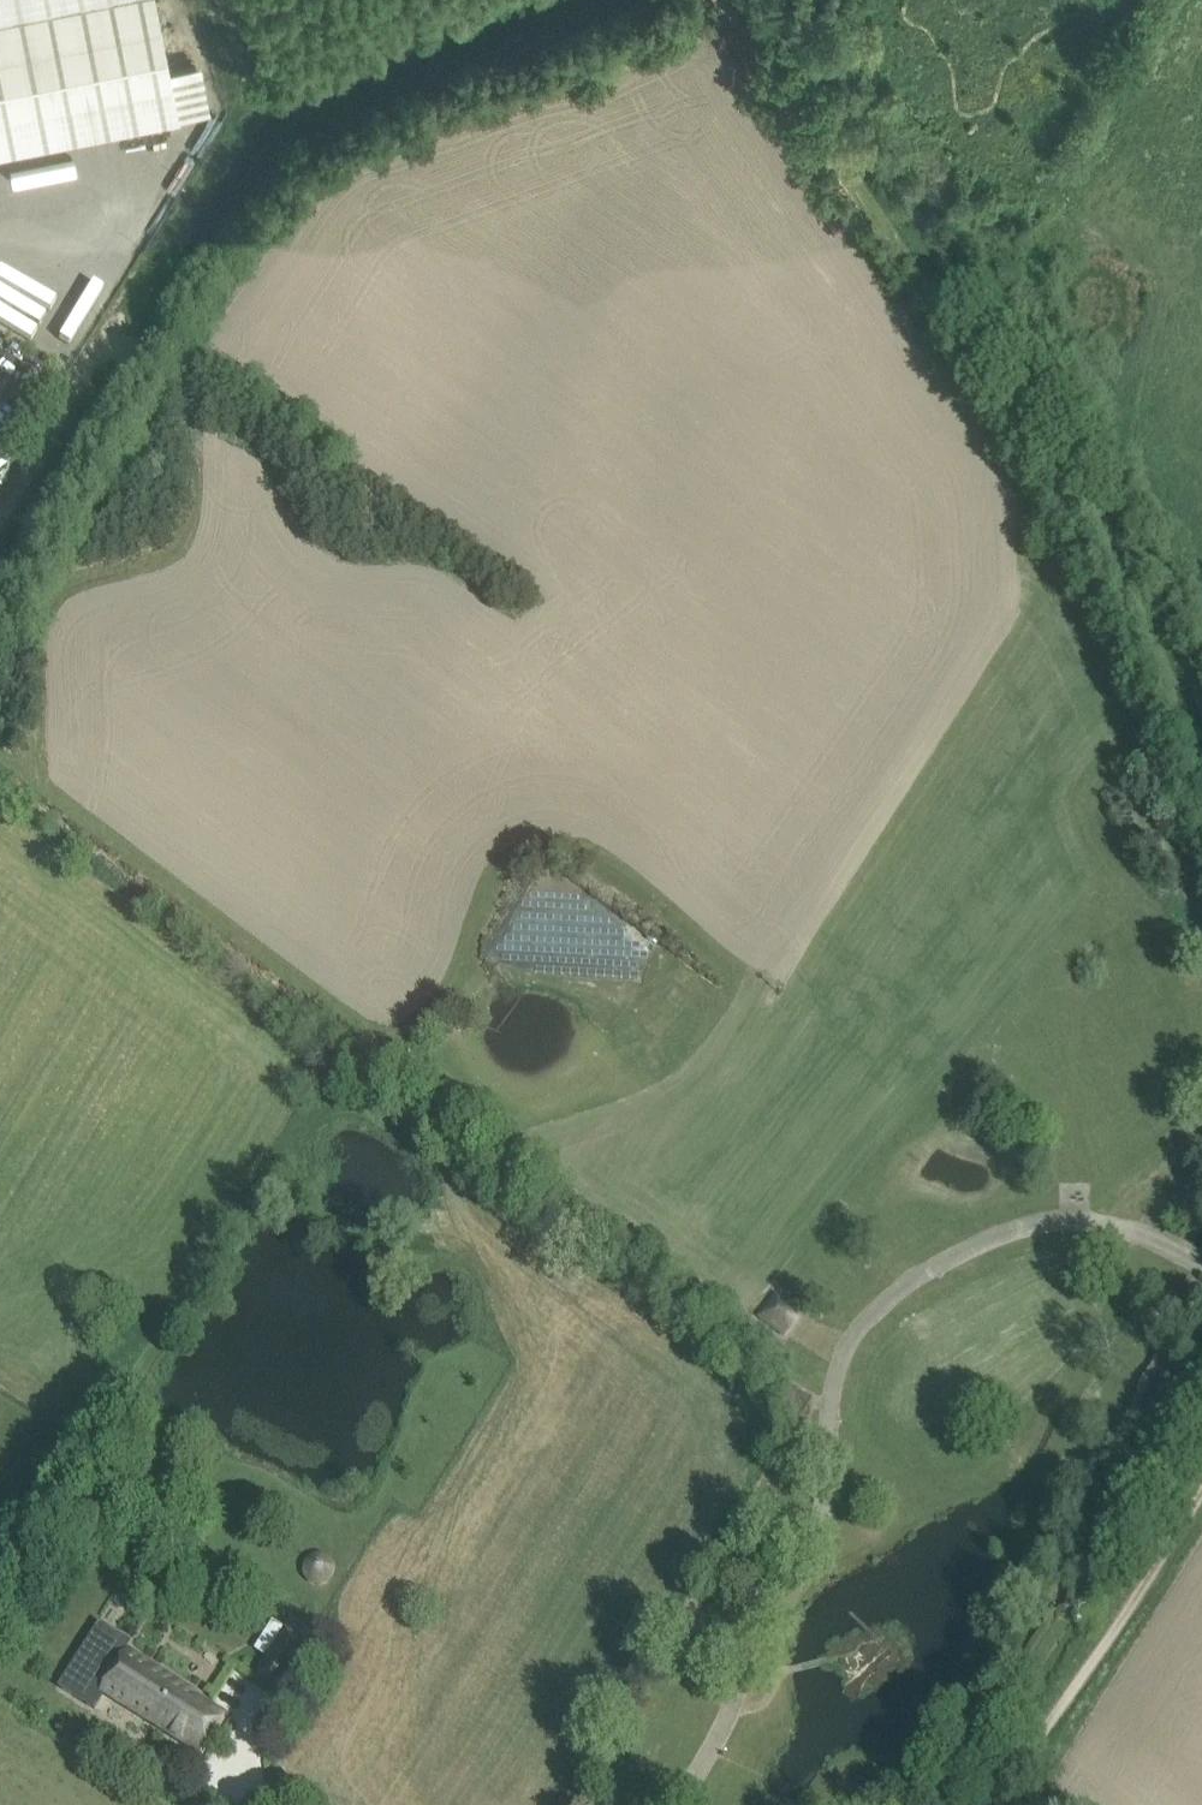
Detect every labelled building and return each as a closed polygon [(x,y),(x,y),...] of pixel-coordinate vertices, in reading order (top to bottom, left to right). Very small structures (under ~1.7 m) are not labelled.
[(176,116),(153,0),(0,0),(0,150),(176,116)] [(69,307),(73,297),(50,288),(46,298),(69,307)] [(38,321),(0,298),(0,326),(26,341),(38,321)] [(128,1597),(117,1591),(102,1614),(113,1621),(128,1597)] [(266,1655),(251,1678),(277,1694),(310,1641),(285,1625),(284,1627),(272,1619),(254,1648),(266,1655)] [(99,1623),(60,1685),(92,1706),(101,1691),(103,1692),(201,1755),(225,1716),(195,1697),(197,1694),(127,1649),(126,1651),(121,1660),(106,1651),(117,1635),(99,1623)]
